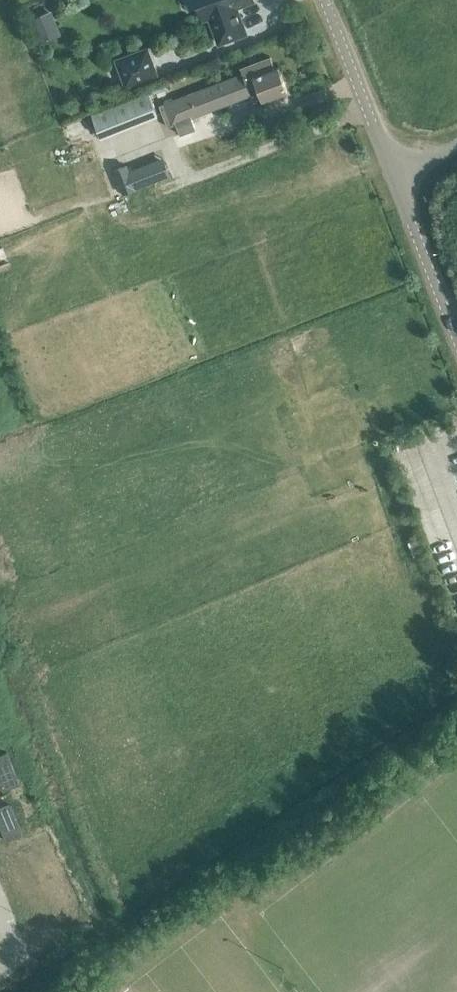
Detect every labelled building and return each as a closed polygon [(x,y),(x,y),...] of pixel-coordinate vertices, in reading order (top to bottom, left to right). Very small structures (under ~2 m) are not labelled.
[(204,18),(210,16),(220,42),(247,32),(237,6),(252,0),(197,0),(204,18)] [(52,5),(33,12),(43,40),(62,33),(52,5)] [(126,85),(159,73),(149,46),(116,58),(126,85)] [(252,69),(251,69),(159,105),(167,126),(176,122),(180,134),(195,128),(191,117),(259,90),(262,99),(287,90),(278,65),(254,74),(252,69)] [(91,113),(100,135),(156,113),(147,91),(91,113)] [(169,174),(164,162),(131,175),(128,169),(126,164),(114,169),(123,192),(169,174)] [(2,260),(20,256),(17,245),(0,250),(0,252),(2,260)] [(0,757),(0,779),(5,792),(22,785),(9,753),(0,757)] [(0,801),(0,827),(4,837),(21,830),(8,798),(0,801)]
